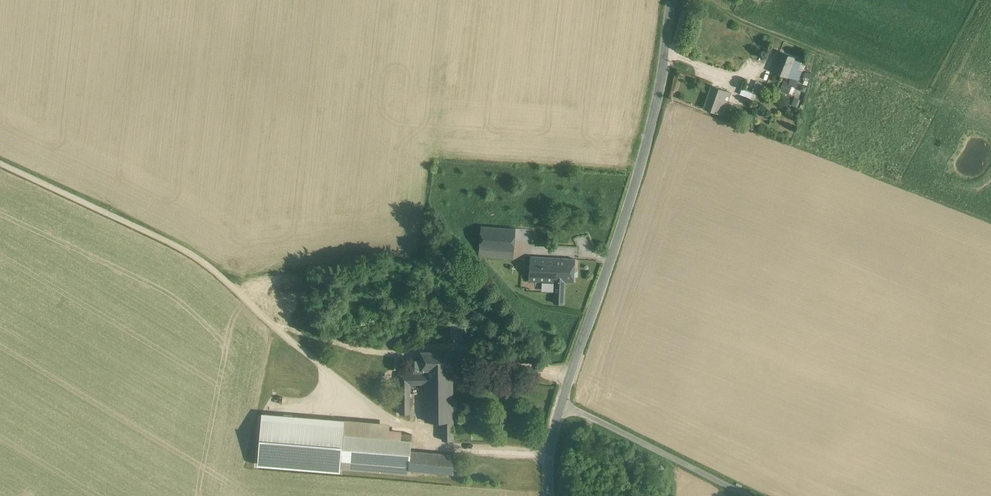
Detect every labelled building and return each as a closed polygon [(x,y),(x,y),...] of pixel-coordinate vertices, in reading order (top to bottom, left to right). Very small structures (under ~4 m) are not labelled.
[(796,56),(780,50),(772,72),(787,78),(788,76),(793,79),(797,69),(798,70),(801,62),(797,60),(796,62),(794,61),(796,56)] [(761,82),(756,80),(752,91),(757,93),(761,83),(761,82)] [(792,83),(783,80),(780,89),(789,93),(792,83)] [(766,85),(761,83),(757,93),(762,95),(766,85)] [(807,85),(801,83),(799,89),(804,92),(807,85)] [(731,92),(712,86),(704,108),(723,115),(731,92)] [(756,94),(742,88),(740,94),(754,99),(756,94)] [(515,229),(481,226),(479,249),(487,249),(513,252),(515,229)] [(513,252),(487,249),(487,257),(513,259),(513,252)] [(551,259),(530,258),(529,281),(555,282),(554,303),(564,304),(565,281),(559,281),(559,268),(556,268),(556,265),(551,265),(551,259)] [(574,260),(551,259),(551,265),(556,265),(556,268),(559,268),(559,281),(565,281),(573,281),(574,260)] [(455,352),(422,353),(423,369),(425,369),(425,374),(425,375),(453,374),(453,369),(456,369),(455,352)] [(453,374),(425,375),(425,374),(400,374),(400,421),(410,421),(410,384),(426,384),(426,421),(443,421),(443,440),(453,440),(453,374)] [(344,420),(262,413),(261,419),(344,426),(344,420)] [(344,426),(261,419),(257,466),(340,472),(340,468),(341,460),(343,434),(344,426)] [(390,424),(344,420),(344,426),(343,434),(344,434),(344,435),(400,440),(400,434),(401,434),(402,431),(389,430),(390,424)] [(400,440),(344,435),(344,434),(343,434),(341,460),(409,466),(411,451),(411,441),(400,440)] [(453,455),(411,451),(409,466),(408,471),(409,471),(453,474),(453,455)] [(409,466),(341,460),(340,468),(408,474),(409,471),(408,471),(409,466)]
